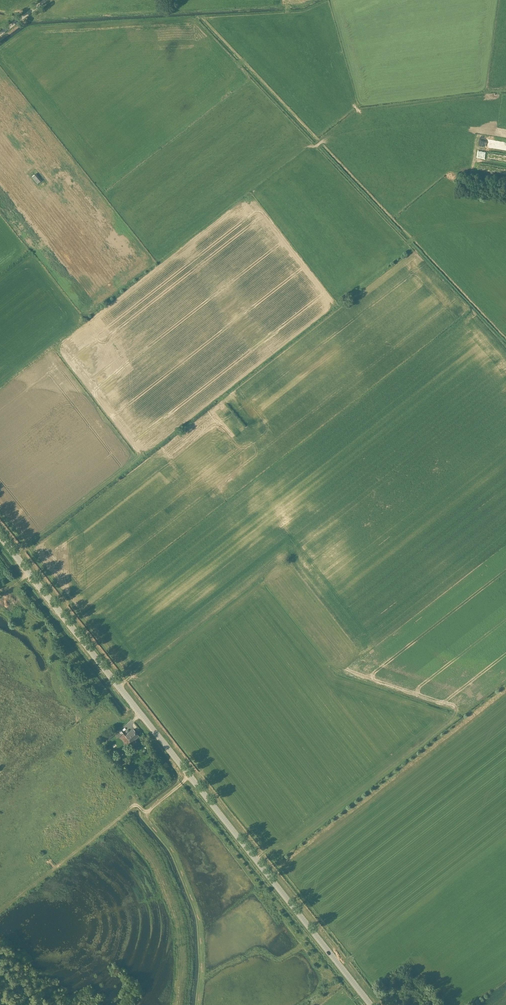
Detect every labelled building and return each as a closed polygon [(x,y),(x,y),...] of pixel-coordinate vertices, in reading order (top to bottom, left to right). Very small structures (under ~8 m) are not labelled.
[(488,148),(505,150),(505,143),(489,141),(488,148)] [(36,173),(32,177),(38,184),(42,180),(36,173)] [(117,738),(123,733),(119,728),(113,733),(117,738)] [(125,736),(131,743),(139,736),(133,729),(125,736)]
